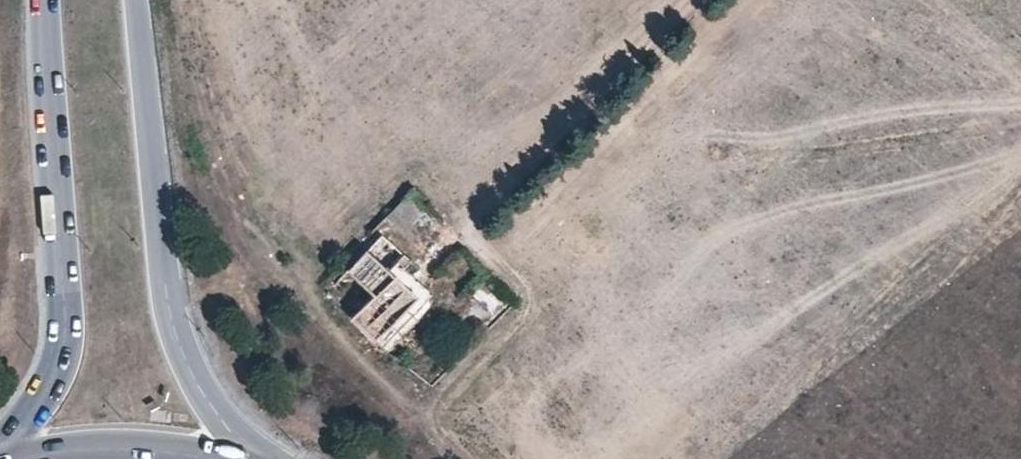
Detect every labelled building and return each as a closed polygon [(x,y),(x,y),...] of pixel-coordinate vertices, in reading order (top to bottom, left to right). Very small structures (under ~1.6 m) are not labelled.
[(412,240),(434,218),(407,192),(385,214),(412,240)] [(347,318),(383,354),(419,316),(414,310),(406,304),(415,294),(388,268),(396,260),(402,266),(409,257),(382,231),(347,268),(370,292),(347,318)] [(431,293),(402,266),(396,260),(388,268),(415,294),(406,304),(414,310),(431,293)]
